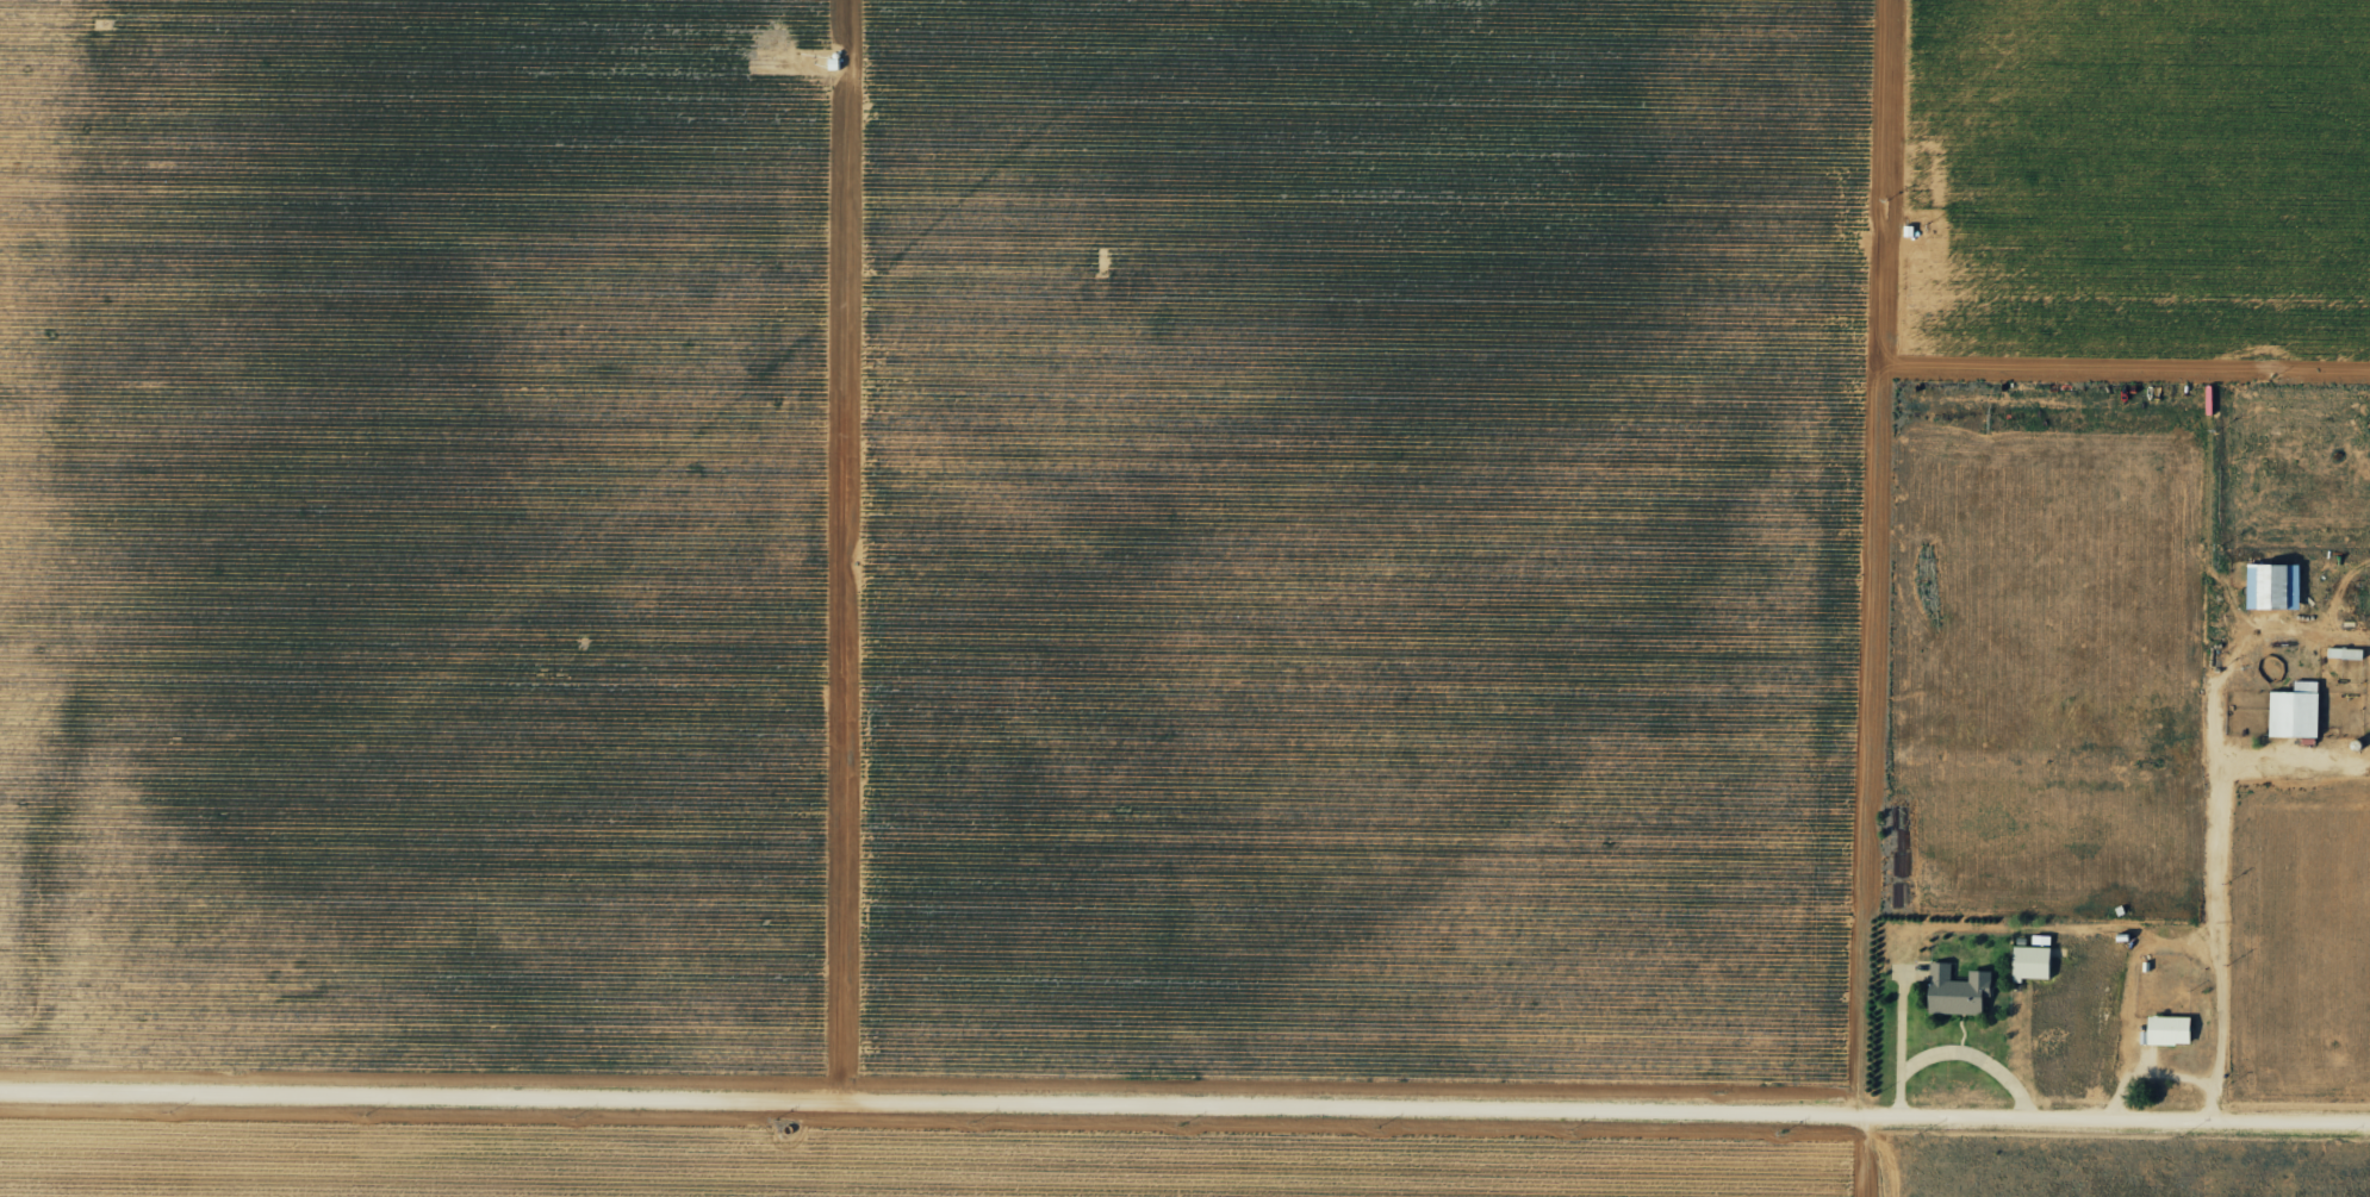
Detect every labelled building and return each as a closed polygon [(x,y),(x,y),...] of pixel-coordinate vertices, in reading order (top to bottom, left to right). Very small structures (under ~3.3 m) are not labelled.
[(2245,609),(2298,610),(2299,565),(2246,564),(2245,609)] [(2326,658),(2361,659),(2361,649),(2327,648),(2326,658)] [(2316,738),(2317,681),(2293,681),(2292,693),(2269,692),(2268,737),(2316,738)] [(2049,948),(2012,947),(2011,979),(2048,980),(2049,948)] [(1927,1014),(1981,1015),(1982,996),(1989,996),(1989,972),(1967,971),(1967,981),(1949,981),(1950,964),(1929,963),(1927,1014)] [(2189,1044),(2189,1017),(2146,1017),(2146,1043),(2189,1044)]
